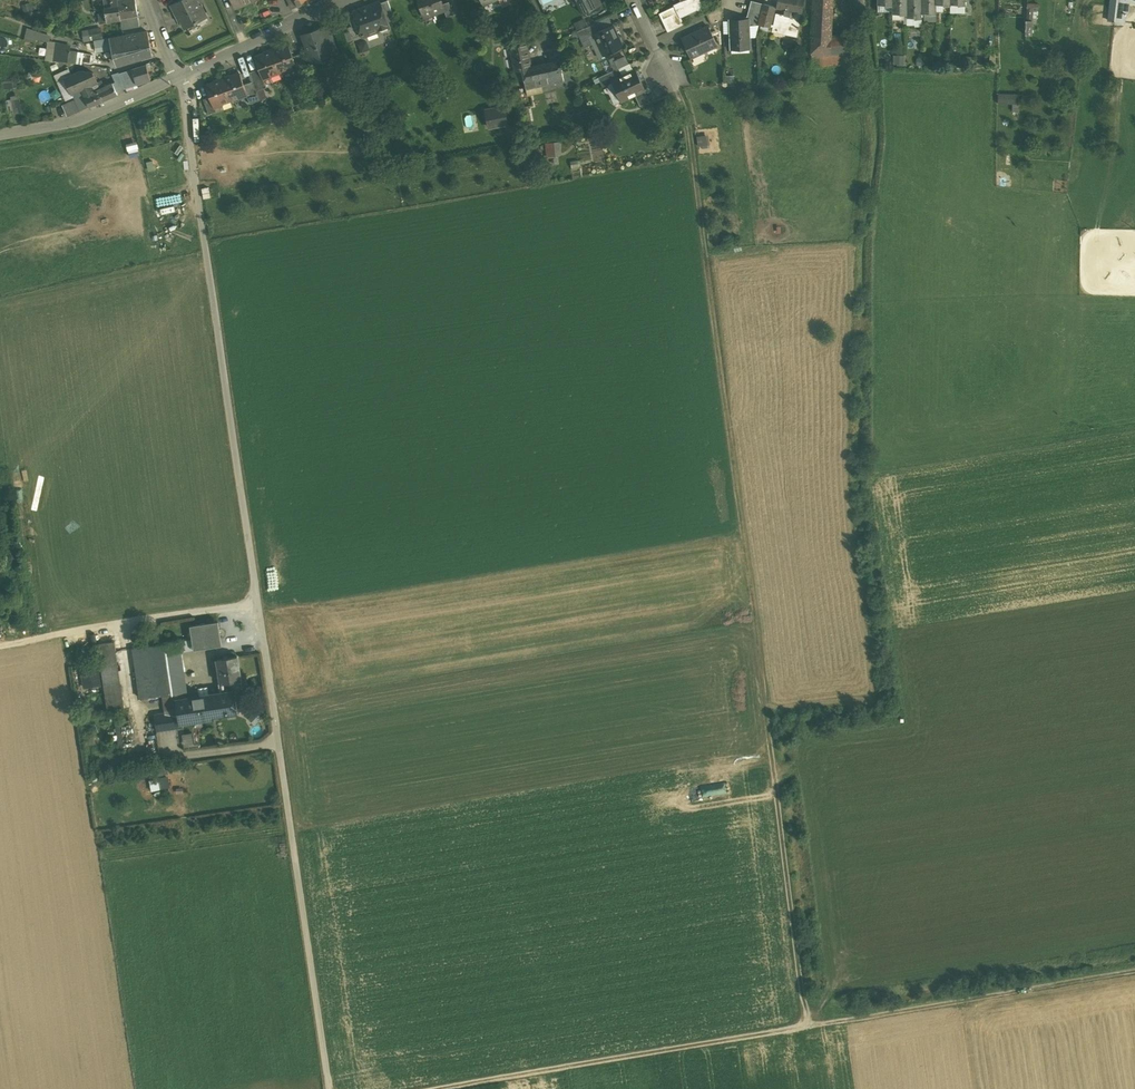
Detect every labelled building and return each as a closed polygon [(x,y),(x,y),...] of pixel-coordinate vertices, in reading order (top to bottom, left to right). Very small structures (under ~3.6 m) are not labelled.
[(104,1),(105,8),(119,6),(121,18),(138,15),(135,0),(112,0),(104,1)] [(171,5),(176,16),(178,15),(185,28),(207,17),(201,4),(199,5),(197,0),(180,0),(171,5)] [(295,0),(288,0),(291,8),(298,6),(295,0)] [(380,3),(387,22),(395,19),(388,0),(380,3)] [(425,17),(445,10),(442,4),(441,0),(419,0),(425,17)] [(582,13),(601,4),(599,0),(576,0),(582,13)] [(684,1),(683,3),(675,7),(677,12),(680,17),(697,9),(701,11),(703,7),(700,0),(683,0),(684,1)] [(764,4),(751,0),(748,14),(751,14),(761,17),(764,4)] [(776,7),(786,9),(792,10),(790,22),(799,24),(804,0),(778,0),(776,7)] [(892,5),(892,12),(899,12),(899,14),(907,14),(907,0),(892,0),(892,5)] [(907,14),(907,16),(914,16),(914,18),(921,18),(921,12),(921,0),(907,0),(907,14)] [(921,12),(929,12),(929,13),(936,13),(936,3),(936,0),(921,0),(921,12)] [(1115,21),(1124,22),(1126,0),(1117,0),(1115,21)] [(367,7),(354,12),(359,26),(363,36),(379,30),(382,31),(386,30),(388,26),(389,26),(387,22),(380,3),(380,2),(374,4),(373,6),(369,8),(367,7)] [(453,14),(449,2),(442,4),(445,10),(447,17),(453,14)] [(761,17),(759,25),(769,27),(775,6),(764,4),(761,17)] [(119,6),(105,8),(106,12),(107,20),(121,18),(119,6)] [(675,6),(659,14),(662,20),(677,12),(675,7),(675,6)] [(722,6),(706,14),(711,24),(722,19),(722,6)] [(832,8),(813,7),(813,35),(831,36),(832,8)] [(785,15),(777,14),(774,26),(788,29),(787,34),(797,36),(798,33),(788,31),(790,22),(792,10),(786,9),(785,13),(785,15)] [(106,12),(99,13),(100,21),(107,20),(106,12)] [(354,12),(347,15),(352,28),(359,26),(354,12)] [(677,12),(662,20),(668,32),(683,24),(680,17),(677,12)] [(761,17),(751,14),(749,19),(749,25),(759,25),(761,17)] [(608,16),(597,21),(601,29),(612,24),(608,16)] [(139,18),(129,20),(130,27),(140,26),(139,18)] [(749,19),(730,20),(731,45),(740,45),(740,47),(750,46),(749,25),(749,19)] [(587,20),(575,26),(577,31),(585,27),(590,25),(587,20)] [(590,25),(585,27),(589,36),(594,34),(594,33),(601,29),(597,21),(590,25)] [(799,24),(790,22),(788,31),(798,33),(799,24)] [(601,29),(594,33),(594,34),(604,55),(623,47),(612,24),(601,29)] [(708,25),(682,38),(691,59),(717,46),(708,25)] [(332,37),(328,26),(322,28),(322,30),(326,39),(332,37)] [(27,27),(26,36),(50,41),(52,33),(27,27)] [(85,40),(101,38),(100,27),(84,28),(85,40)] [(585,27),(577,31),(579,36),(581,40),(589,36),(585,27)] [(322,30),(314,33),(313,31),(303,35),(312,60),(330,53),(331,53),(326,39),(322,30)] [(148,31),(112,38),(113,44),(115,55),(151,45),(148,31)] [(604,55),(594,34),(589,36),(599,58),(604,55)] [(852,34),(831,36),(830,55),(854,51),(852,34)] [(831,36),(813,35),(812,54),(830,55),(831,36)] [(332,37),(326,39),(331,53),(330,53),(331,56),(338,53),(332,37)] [(110,38),(94,41),(95,42),(96,49),(96,51),(111,48),(111,45),(113,44),(112,38),(110,38)] [(71,45),(56,42),(56,49),(57,49),(57,48),(70,50),(71,45)] [(95,42),(86,43),(88,51),(96,49),(95,42)] [(526,42),(510,45),(516,71),(522,69),(530,67),(526,42)] [(151,45),(115,55),(119,65),(153,55),(151,45)] [(289,45),(272,51),(279,72),(288,68),(289,66),(295,64),(296,63),(293,56),(289,45)] [(70,50),(57,48),(57,49),(56,58),(98,64),(99,55),(70,50)] [(272,51),(255,57),(259,68),(262,76),(268,73),(271,75),(279,72),(272,51)] [(302,53),(293,56),(296,63),(295,64),(299,75),(309,72),(302,53)] [(905,64),(905,55),(895,55),(895,64),(905,64)] [(608,58),(593,65),(599,77),(607,73),(614,70),(608,58)] [(530,67),(522,69),(526,89),(564,81),(560,61),(530,67)] [(119,73),(118,73),(123,86),(123,88),(151,79),(146,64),(119,73)] [(69,68),(55,75),(58,82),(66,78),(72,75),(69,68)] [(262,76),(259,68),(250,72),(253,81),(257,90),(267,87),(262,76)] [(614,70),(607,73),(611,82),(612,82),(612,81),(623,76),(619,68),(614,70)] [(623,76),(612,81),(612,82),(621,102),(635,95),(645,90),(636,70),(623,76)] [(72,75),(66,78),(72,93),(91,85),(98,82),(93,72),(81,71),(72,75)] [(119,72),(112,74),(119,88),(123,86),(118,73),(119,73),(119,72)] [(240,73),(223,79),(230,100),(239,96),(240,94),(246,92),(247,91),(244,84),(240,73)] [(607,73),(599,77),(604,89),(608,87),(608,86),(608,84),(609,83),(611,82),(607,73)] [(223,79),(206,85),(210,97),(213,104),(214,103),(219,101),(222,103),(230,100),(223,79)] [(257,90),(253,81),(244,84),(247,91),(246,92),(250,104),(260,100),(257,90)] [(95,94),(85,98),(89,106),(89,107),(118,94),(113,83),(100,88),(101,91),(95,94)] [(91,85),(72,93),(80,110),(89,106),(85,98),(95,94),(91,85)] [(645,90),(635,95),(640,106),(650,101),(645,90)] [(998,92),(998,103),(1014,103),(1014,110),(1019,110),(1020,93),(998,92)] [(9,112),(23,111),(22,95),(8,96),(9,112)] [(210,97),(203,99),(209,114),(216,111),(214,103),(213,104),(210,97)] [(505,105),(485,108),(489,129),(509,125),(505,105)] [(698,135),(699,146),(711,146),(710,134),(698,135)] [(560,143),(547,144),(548,157),(556,156),(555,152),(560,151),(560,143)] [(211,197),(209,187),(202,188),(204,198),(211,197)] [(196,639),(198,649),(222,645),(219,622),(194,626),(196,639)] [(181,652),(198,649),(196,639),(179,642),(181,652)] [(107,711),(125,709),(115,641),(98,643),(107,711)] [(187,699),(179,642),(133,648),(141,699),(163,696),(166,712),(179,710),(177,700),(187,699)] [(216,660),(221,693),(242,690),(237,656),(216,660)] [(187,699),(177,700),(179,710),(180,724),(237,715),(233,691),(221,693),(187,699)] [(180,724),(179,710),(166,712),(156,713),(159,727),(180,724)] [(185,732),(187,747),(198,745),(195,730),(185,732)] [(152,789),(172,786),(170,775),(150,778),(152,789)]
